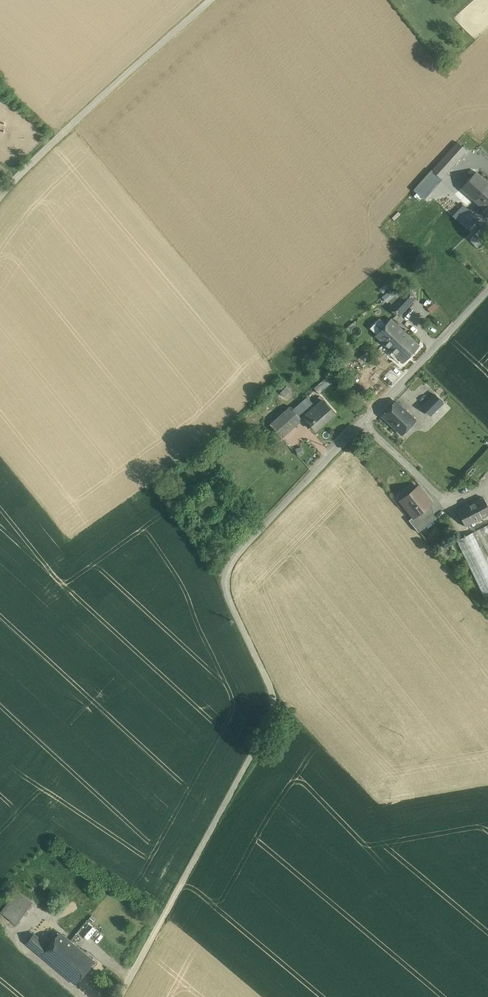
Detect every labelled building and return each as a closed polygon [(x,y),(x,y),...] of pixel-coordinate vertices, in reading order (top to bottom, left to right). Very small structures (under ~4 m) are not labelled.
[(458,142),(432,170),(441,178),(467,150),(458,142)] [(432,170),(414,190),(423,198),(441,178),(432,170)] [(461,188),(473,200),(487,183),(487,182),(476,171),(461,188)] [(473,200),(484,210),(483,211),(487,216),(487,183),(473,200)] [(478,218),(464,206),(454,216),(468,229),(478,218)] [(481,244),(473,236),(469,240),(477,248),(481,244)] [(407,289),(389,308),(398,317),(416,297),(407,289)] [(390,290),(382,296),(387,302),(395,295),(390,290)] [(438,306),(435,302),(427,308),(430,312),(438,306)] [(420,346),(391,318),(375,336),(383,344),(378,349),(387,358),(392,352),(403,363),(420,346)] [(326,378),(314,388),(319,394),(331,383),(326,378)] [(443,402),(434,394),(422,407),(430,415),(443,402)] [(304,417),(316,406),(308,397),(293,409),(302,420),(304,418),(304,417)] [(304,417),(304,418),(306,416),(311,422),(309,423),(316,431),(335,414),(323,400),(316,406),(304,417)] [(416,420),(396,401),(382,416),(402,435),(416,420)] [(291,406),(270,424),(282,438),(302,420),(293,409),(291,406)] [(220,473),(211,480),(216,486),(225,479),(220,473)] [(225,479),(216,486),(221,491),(229,484),(225,479)] [(418,487),(401,500),(413,516),(414,517),(426,507),(431,503),(418,487)] [(457,510),(465,526),(487,515),(487,507),(483,497),(457,510)] [(426,507),(414,517),(413,516),(409,520),(418,532),(435,518),(426,507)] [(473,532),(487,563),(487,524),(473,532)] [(456,540),(485,599),(487,598),(487,563),(473,532),(456,540)] [(32,902),(19,892),(2,914),(16,924),(32,902)] [(45,942),(34,933),(26,944),(36,952),(45,942)] [(45,942),(36,952),(69,979),(75,984),(95,961),(61,933),(49,946),(45,942)]
